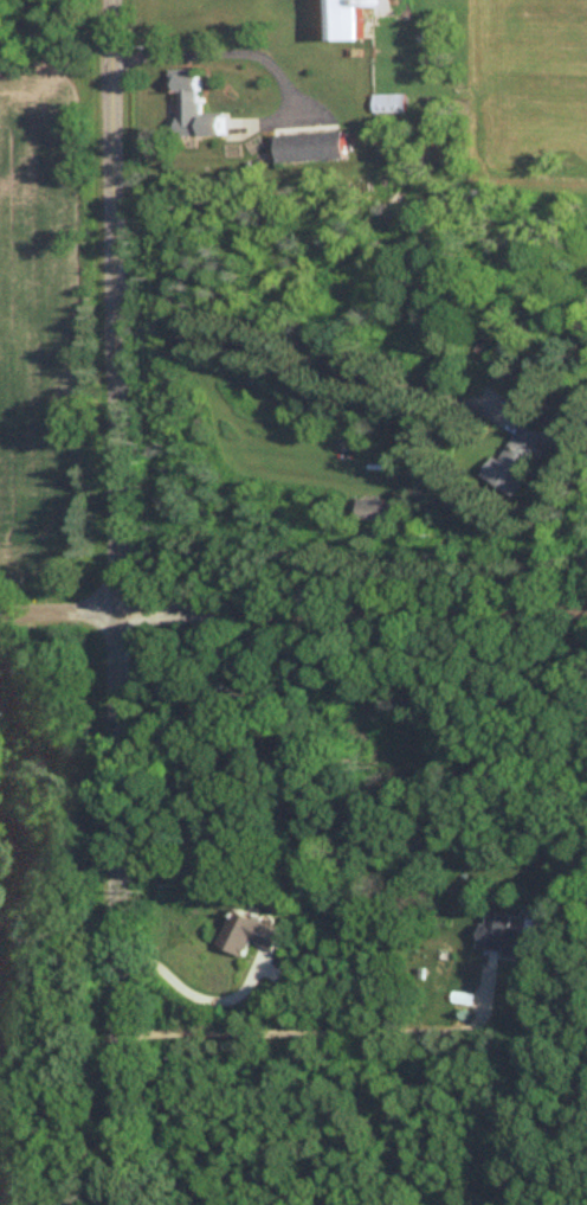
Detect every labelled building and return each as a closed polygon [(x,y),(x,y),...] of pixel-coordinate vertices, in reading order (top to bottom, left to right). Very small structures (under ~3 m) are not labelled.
[(328,42),(361,42),(361,9),(378,9),(378,0),(327,0),(328,42)] [(220,137),(220,117),(198,117),(198,72),(174,72),(174,137),(220,137)] [(374,96),(374,113),(406,113),(406,96),(374,96)] [(274,136),(275,163),(344,161),(342,134),(274,136)] [(485,479),(512,497),(548,441),(520,424),(485,479)] [(393,522),(393,501),(357,501),(357,522),(393,522)] [(218,947),(244,958),(251,942),(275,953),(284,932),(234,911),(218,947)] [(512,918),(483,914),(478,952),(541,960),(545,933),(511,929),(512,918)]
